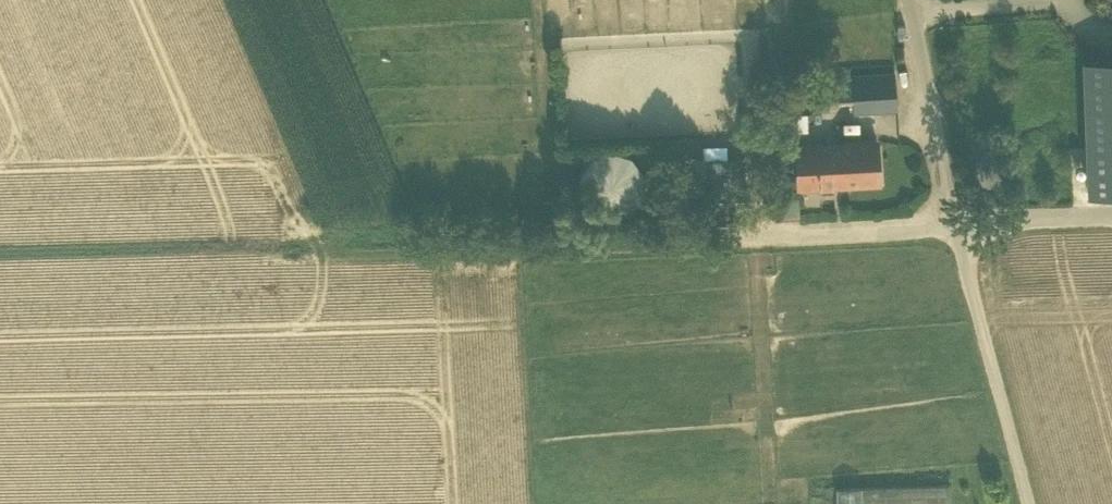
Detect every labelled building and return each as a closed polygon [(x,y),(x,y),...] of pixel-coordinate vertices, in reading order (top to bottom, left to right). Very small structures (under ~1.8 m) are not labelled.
[(1084,60),(1089,191),(1111,190),(1111,59),(1084,60)] [(853,104),(853,111),(897,108),(895,73),(851,76),(853,104)] [(806,108),(853,104),(851,76),(804,78),(806,108)] [(796,144),(798,185),(879,180),(876,140),(796,144)] [(672,160),(674,199),(743,197),(741,158),(672,160)] [(861,503),(950,503),(950,483),(861,485),(861,503)] [(837,503),(861,503),(861,485),(836,485),(837,503)]
